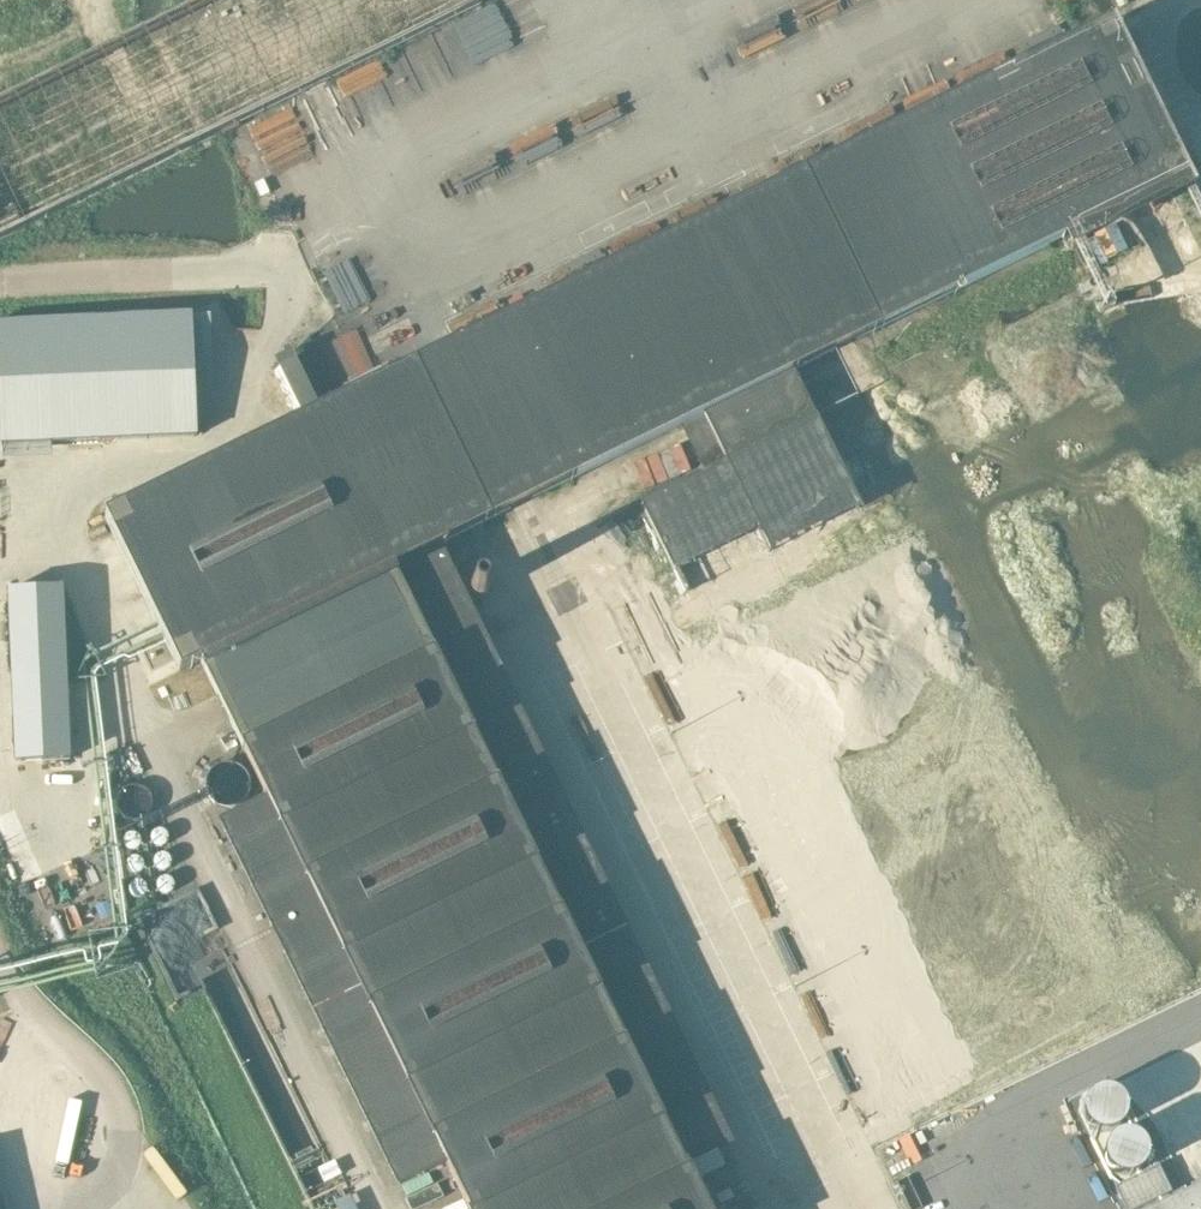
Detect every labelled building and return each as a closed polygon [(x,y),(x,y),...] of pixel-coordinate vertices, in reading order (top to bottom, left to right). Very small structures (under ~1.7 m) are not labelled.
[(466,1208),(707,1208),(687,1169),(733,1146),(439,546),(681,428),(702,472),(638,503),(671,570),(646,582),(727,748),(752,735),(772,775),(742,789),(845,998),(874,983),(926,1091),(1102,1004),(969,731),(955,703),(929,648),(953,636),(862,450),(843,459),(822,416),(816,419),(793,373),(1185,179),(1110,25),(825,165),(590,279),(559,294),(506,320),(321,411),(290,351),(274,359),(304,419),(103,517),(179,673),(199,664),(264,797),(216,821),(292,975),(397,1188),(444,1165),(466,1208)] [(0,321),(0,438),(0,444),(197,436),(192,313),(0,321)] [(66,608),(7,610),(13,776),(73,774),(66,608)] [(1082,1115),(1089,1125),(1101,1131),(1113,1129),(1123,1121),(1126,1108),(1123,1096),(1113,1088),(1101,1086),(1089,1092),(1082,1102),(1082,1115)] [(1104,1158),(1111,1169),(1122,1174),(1135,1172),(1144,1164),(1148,1152),(1144,1140),(1135,1131),(1122,1130),(1111,1135),(1104,1146),(1104,1158)] [(1114,1186),(1125,1208),(1134,1208),(1171,1191),(1159,1165),(1114,1186)] [(1150,1208),(1200,1208),(1200,1184),(1150,1208)]
